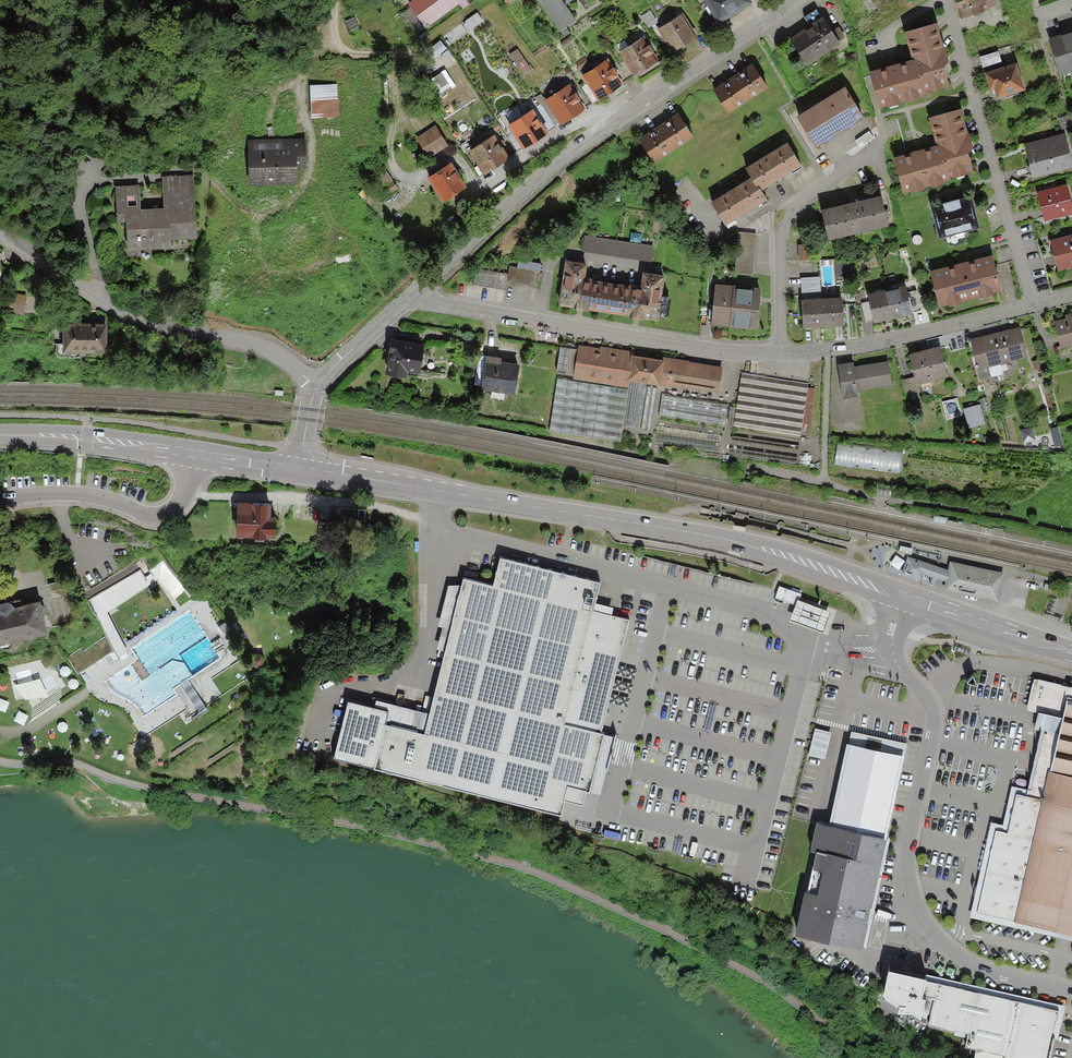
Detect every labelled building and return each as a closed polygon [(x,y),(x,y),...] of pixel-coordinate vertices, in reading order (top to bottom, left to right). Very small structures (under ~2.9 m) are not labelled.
[(425,23),(456,0),(408,0),(425,23)] [(558,24),(573,13),(563,0),(540,0),(558,24)] [(718,16),(743,0),(707,0),(718,16)] [(981,0),(955,0),(958,12),(982,6),(981,0)] [(810,21),(790,34),(807,58),(844,33),(837,21),(829,27),(814,5),(803,12),(810,21)] [(656,15),(649,6),(640,13),(646,22),(656,15)] [(693,32),(679,9),(657,23),(671,46),(693,32)] [(914,57),(938,51),(930,20),(906,27),(914,57)] [(1049,33),(1062,73),(1071,70),(1071,25),(1049,33)] [(604,27),(598,31),(604,39),(609,35),(604,27)] [(619,47),(624,54),(634,69),(655,55),(651,49),(653,47),(647,38),(644,39),(640,33),(619,47)] [(514,43),(505,49),(518,69),(527,63),(514,43)] [(999,57),(995,47),(980,52),(983,62),(999,57)] [(914,57),(869,69),(877,99),(886,97),(885,93),(893,91),(894,95),(905,92),(904,89),(914,86),(915,89),(923,87),(922,84),(929,82),(928,78),(937,76),(938,79),(945,77),(938,51),(914,57)] [(624,54),(617,59),(627,74),(634,69),(624,54)] [(598,94),(620,79),(610,64),(605,56),(583,71),(586,77),(598,94)] [(582,70),(591,64),(587,58),(578,64),(582,70)] [(620,79),(627,74),(617,59),(610,64),(620,79)] [(766,81),(752,60),(713,86),(727,106),(766,81)] [(1021,84),(1014,60),(985,69),(989,83),(994,82),(997,91),(1021,84)] [(586,77),(579,81),(590,98),(598,94),(586,77)] [(330,81),(311,81),(312,113),(331,113),(330,81)] [(560,118),(583,103),(572,86),(568,81),(545,96),(548,100),(558,116),(560,118)] [(583,103),(590,98),(579,81),(572,86),(583,103)] [(860,111),(843,84),(797,113),(814,140),(860,111)] [(548,100),(542,104),(552,120),(558,116),(548,100)] [(544,125),(552,120),(542,104),(540,101),(532,107),(544,125)] [(545,128),(544,125),(532,107),(530,105),(507,121),(522,143),(545,128)] [(939,143),(963,137),(955,106),(931,112),(939,143)] [(692,130),(678,109),(639,136),(653,156),(692,130)] [(433,124),(417,133),(428,150),(444,141),(433,124)] [(507,153),(491,130),(468,145),(484,169),(507,153)] [(1063,131),(1024,140),(1031,171),(1071,161),(1063,131)] [(301,136),(251,137),(252,176),(292,176),(292,160),(302,160),(301,136)] [(939,143),(894,155),(902,185),(911,183),(910,179),(918,176),(919,181),(929,178),(929,174),(939,172),(940,175),(947,173),(946,169),(953,167),(952,164),(961,162),(962,165),(970,163),(963,137),(939,143)] [(750,173),(758,185),(798,159),(785,139),(745,165),(750,173)] [(449,159),(427,174),(442,196),(464,181),(449,159)] [(750,173),(711,198),(724,220),(764,194),(758,185),(750,173)] [(164,207),(126,209),(127,233),(136,233),(136,240),(169,239),(168,227),(194,226),(192,176),(163,178),(164,207)] [(1037,190),(1043,214),(1071,206),(1071,203),(1067,182),(1037,190)] [(138,205),(137,187),(116,188),(117,206),(138,205)] [(879,191),(821,205),(827,232),(886,218),(879,191)] [(968,192),(931,202),(939,232),(976,223),(968,192)] [(754,229),(736,227),(733,269),(751,270),(754,229)] [(1053,237),(1057,250),(1054,251),(1057,262),(1071,258),(1071,231),(1053,237)] [(652,242),(582,233),(580,246),(650,256),(652,242)] [(806,241),(797,242),(797,254),(807,253),(806,241)] [(350,257),(348,250),(332,253),(334,261),(350,257)] [(991,251),(928,267),(937,301),(948,298),(947,293),(957,291),(958,294),(979,288),(978,285),(988,283),(989,287),(1000,284),(991,251)] [(606,306),(610,279),(582,275),(584,260),(565,257),(559,299),(571,300),(571,304),(585,306),(585,303),(606,306)] [(539,266),(506,262),(504,278),(538,282),(539,266)] [(610,279),(606,306),(628,309),(627,312),(642,314),(643,311),(656,313),(662,270),(643,268),(640,284),(610,279)] [(728,319),(732,284),(714,282),(711,318),(728,319)] [(910,306),(906,288),(904,282),(885,286),(891,310),(902,308),(903,312),(911,310),(910,306)] [(732,284),(728,319),(755,322),(759,287),(732,284)] [(868,296),(872,315),(891,310),(885,286),(866,291),(868,296)] [(906,288),(910,306),(918,304),(914,286),(906,288)] [(24,291),(9,289),(7,307),(21,309),(24,291)] [(820,294),(822,320),(841,319),(839,293),(820,294)] [(822,320),(820,294),(801,295),(802,321),(822,320)] [(872,315),(868,296),(860,298),(864,317),(872,315)] [(1053,318),(1058,337),(1068,334),(1069,340),(1071,339),(1071,311),(1069,311),(1070,314),(1053,318)] [(104,319),(62,319),(62,338),(62,345),(79,345),(104,345),(104,319)] [(1018,324),(969,337),(979,375),(990,372),(987,359),(1025,349),(1018,324)] [(419,340),(389,337),(386,369),(416,372),(419,340)] [(62,345),(62,338),(54,338),(54,354),(79,354),(79,345),(62,345)] [(578,371),(578,344),(560,341),(556,368),(578,371)] [(578,344),(578,371),(618,377),(618,372),(628,374),(631,352),(578,344)] [(940,344),(909,350),(914,374),(945,368),(940,344)] [(482,383),(486,352),(477,351),(473,382),(482,383)] [(486,352),(482,383),(511,387),(515,360),(499,358),(500,354),(486,352)] [(631,352),(628,374),(670,380),(670,377),(673,358),(631,352)] [(683,379),(686,360),(673,358),(670,377),(683,379)] [(887,358),(836,365),(840,396),(857,394),(856,384),(889,379),(887,358)] [(686,360),(683,379),(717,384),(720,365),(686,360)] [(807,378),(738,368),(734,403),(731,422),(799,431),(806,383),(807,378)] [(625,386),(555,374),(547,426),(618,437),(620,426),(649,431),(657,382),(626,377),(625,386)] [(916,386),(914,374),(902,377),(905,389),(916,386)] [(806,383),(799,431),(807,432),(814,384),(806,383)] [(726,398),(659,389),(652,442),(718,451),(722,420),(725,402),(726,398)] [(734,403),(725,402),(722,420),(731,422),(734,403)] [(799,431),(731,422),(727,451),(795,461),(799,431)] [(902,450),(835,442),(832,468),(899,475),(902,450)] [(876,484),(875,493),(879,494),(891,496),(892,487),(876,484)] [(269,504),(240,503),(239,532),(252,532),(252,535),(265,535),(265,533),(274,533),(274,518),(269,517),(269,504)] [(356,509),(340,508),(339,525),(355,526),(356,509)] [(560,813),(564,796),(582,801),(585,787),(599,790),(610,747),(614,731),(601,727),(607,702),(617,665),(621,647),(629,615),(612,611),(614,603),(595,598),(600,577),(500,552),(493,579),(464,572),(461,582),(449,580),(439,623),(443,624),(437,646),(444,648),(429,710),(390,700),(388,706),(348,695),(333,756),(560,813)] [(150,571),(144,574),(138,581),(140,584),(156,574),(173,592),(180,585),(160,557),(146,566),(150,571)] [(895,558),(894,569),(903,569),(904,559),(895,558)] [(998,573),(952,563),(951,570),(948,581),(947,589),(993,599),(998,573)] [(104,607),(140,584),(138,581),(144,574),(138,564),(85,596),(104,632),(113,645),(117,653),(125,648),(104,607)] [(65,580),(47,584),(50,600),(68,597),(65,580)] [(793,592),(782,589),(780,595),(791,598),(791,596),(793,592)] [(797,596),(792,611),(790,617),(822,628),(825,622),(830,607),(797,596)] [(1058,600),(1051,597),(1046,611),(1054,614),(1056,607),(1058,600)] [(1,648),(4,648),(7,648),(10,646),(13,644),(14,638),(45,630),(38,604),(22,608),(19,599),(15,600),(0,604),(0,605),(0,647),(1,648)] [(80,648),(79,646),(67,654),(77,669),(113,645),(104,632),(80,648)] [(971,652),(956,646),(954,650),(970,656),(971,652)] [(249,657),(253,663),(260,662),(264,656),(260,649),(252,650),(249,657)] [(1035,678),(1028,706),(1030,706),(1039,708),(1037,717),(1035,725),(1046,727),(1044,735),(1040,752),(1036,768),(1033,782),(1032,785),(1027,784),(1025,790),(1015,788),(1010,809),(1006,828),(994,825),(989,846),(980,887),(975,907),(1071,930),(1071,686),(1035,678)] [(829,821),(883,833),(903,740),(890,737),(860,731),(850,729),(829,821)] [(818,730),(814,730),(808,753),(824,757),(830,734),(818,730)] [(883,833),(829,821),(815,817),(813,823),(791,926),(859,941),(860,935),(863,924),(865,914),(870,893),(872,880),(881,842),(883,833)] [(751,891),(732,885),(729,895),(748,901),(751,891)] [(922,993),(926,976),(926,973),(907,969),(889,965),(884,989),(888,992),(885,997),(900,1006),(912,1007),(926,1018),(927,1014),(929,1014),(933,996),(922,993)] [(926,976),(922,993),(933,996),(937,997),(930,1022),(954,1028),(953,1032),(966,1035),(964,1045),(976,1047),(973,1057),(1047,1057),(1056,1016),(1058,1006),(973,986),(941,979),(926,976)]
